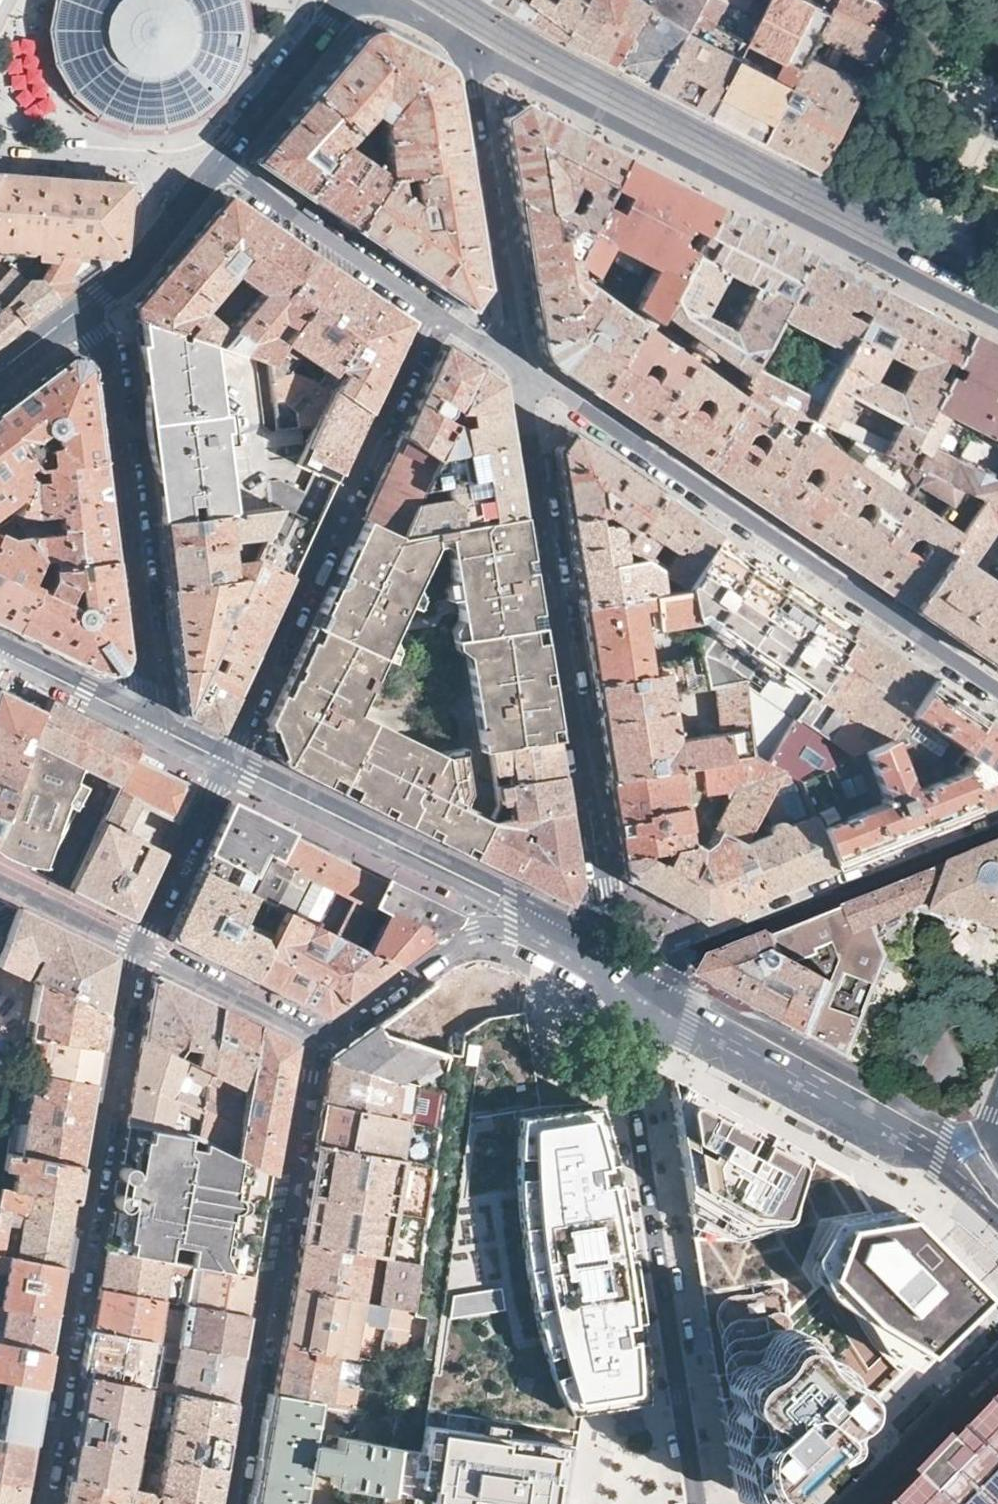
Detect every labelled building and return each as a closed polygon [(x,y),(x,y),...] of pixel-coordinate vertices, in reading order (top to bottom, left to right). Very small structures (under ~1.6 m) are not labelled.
[(43,18),(42,26),(48,57),(63,84),(86,106),(107,115),(115,119),(129,120),(146,122),(177,116),(184,112),(207,98),(228,72),(240,40),(240,22),(240,12),(240,6),(238,0),(45,0),(43,18)] [(587,43),(588,41),(573,30),(559,19),(533,0),(502,0),(523,10),(538,18),(587,43)] [(559,19),(573,30),(590,0),(533,0),(559,19)] [(622,61),(655,0),(590,0),(573,30),(588,41),(587,43),(604,52),(622,61)] [(663,83),(707,0),(655,0),(622,61),(645,73),(663,83)] [(663,83),(690,97),(714,109),(744,53),(753,36),(773,0),(707,0),(663,83)] [(753,36),(792,56),(783,74),(744,53),(714,109),(742,124),(768,137),(837,5),(892,32),(908,0),(773,0),(753,36)] [(801,154),(826,167),(892,32),(837,5),(768,137),(801,154)] [(386,154),(386,159),(464,155),(457,112),(452,81),(451,74),(449,70),(445,66),(440,62),(429,56),(384,33),(377,31),(372,30),(365,33),(360,37),(337,64),(311,95),(357,133),(373,112),(384,123),(385,128),(386,154)] [(0,43),(0,60),(28,117),(59,102),(23,31),(0,43)] [(792,56),(753,36),(744,53),(783,74),(792,56)] [(323,207),(353,228),(388,182),(367,165),(346,148),(357,133),(311,95),(276,136),(256,160),(303,193),(323,207)] [(501,119),(508,160),(514,200),(557,224),(568,230),(585,240),(603,206),(612,189),(628,158),(603,145),(570,127),(531,107),(526,104),(501,119)] [(373,112),(357,133),(368,131),(372,124),(373,112)] [(384,123),(373,112),(372,124),(378,127),(385,128),(384,123)] [(373,139),(368,131),(357,133),(368,146),(373,139)] [(376,153),(368,146),(357,133),(346,148),(367,165),(376,153)] [(386,159),(386,154),(379,155),(380,164),(387,169),(386,159)] [(386,159),(387,169),(388,182),(353,228),(370,239),(402,262),(469,307),(484,291),(472,212),(464,155),(386,159)] [(587,275),(594,281),(627,303),(645,316),(652,321),(657,324),(662,315),(694,252),(685,248),(685,243),(683,240),(681,240),(684,233),(687,235),(691,234),(693,231),(703,236),(719,205),(669,179),(628,158),(612,189),(620,193),(620,199),(624,202),(619,210),(615,208),(612,210),(603,206),(585,240),(572,265),(576,267),(587,275)] [(128,183),(108,182),(55,178),(0,174),(0,248),(55,253),(43,272),(39,264),(27,267),(26,276),(42,280),(57,300),(88,277),(123,251),(126,215),(128,183)] [(267,222),(227,195),(175,256),(132,306),(134,317),(255,355),(310,252),(267,222)] [(557,227),(557,224),(514,200),(518,219),(525,273),(526,276),(528,291),(532,309),(534,321),(572,313),(570,310),(589,287),(582,282),(573,276),(576,267),(572,265),(585,240),(568,230),(566,237),(551,238),(551,232),(553,231),(555,229),(557,227)] [(691,347),(696,351),(700,354),(707,358),(712,350),(746,373),(751,364),(761,345),(774,321),(813,253),(764,228),(719,205),(703,236),(694,252),(662,315),(679,327),(673,335),(681,340),(687,332),(691,335),(685,343),(691,347)] [(255,355),(267,359),(298,369),(306,357),(327,371),(329,373),(334,369),(340,362),(348,351),(381,300),(341,272),(339,271),(310,252),(255,355)] [(847,271),(813,253),(774,321),(843,357),(879,287),(847,271)] [(21,327),(57,300),(42,280),(26,276),(26,277),(10,267),(7,270),(0,264),(0,342),(21,327)] [(582,282),(587,275),(576,267),(573,276),(582,282)] [(535,330),(538,342),(541,350),(546,357),(555,366),(566,373),(592,391),(639,323),(645,316),(627,303),(622,310),(589,287),(570,310),(572,313),(534,321),(535,330)] [(821,400),(811,416),(816,418),(846,433),(860,439),(902,459),(910,443),(947,371),(953,361),(967,333),(917,307),(879,287),(843,357),(821,400)] [(395,310),(381,300),(348,351),(340,362),(334,369),(329,373),(327,371),(316,376),(298,369),(267,359),(275,427),(316,422),(331,391),(337,388),(367,410),(388,366),(409,320),(395,310)] [(645,316),(639,323),(648,328),(652,321),(645,316)] [(267,359),(255,355),(134,317),(140,368),(152,468),(158,519),(276,506),(252,559),(290,576),(313,525),(336,477),(299,460),(316,422),(275,427),(267,359)] [(690,358),(685,355),(648,328),(639,323),(592,391),(613,405),(645,427),(690,358)] [(967,333),(953,361),(962,366),(957,376),(947,371),(910,443),(932,456),(925,469),(982,496),(994,501),(997,495),(997,474),(958,452),(972,425),(997,439),(997,349),(967,333)] [(438,455),(477,367),(461,356),(443,343),(419,393),(400,435),(437,457),(438,455)] [(685,355),(690,358),(696,351),(691,347),(685,355)] [(690,358),(695,361),(700,354),(696,351),(690,358)] [(102,462),(96,415),(92,379),(89,378),(90,370),(87,362),(82,357),(75,355),(67,356),(64,358),(60,364),(60,369),(54,367),(24,390),(0,408),(0,425),(36,469),(45,468),(102,462)] [(743,395),(736,390),(695,361),(690,358),(645,427),(663,439),(698,463),(743,395)] [(746,373),(741,381),(748,386),(743,395),(698,463),(723,479),(754,501),(800,433),(794,429),(786,423),(792,414),(805,416),(811,416),(821,400),(751,364),(746,373)] [(488,374),(477,367),(438,455),(508,445),(502,404),(499,381),(488,374)] [(748,386),(741,381),(736,390),(743,395),(748,386)] [(299,460),(336,477),(349,449),(367,410),(337,388),(331,391),(316,422),(299,460)] [(805,426),(811,416),(805,416),(801,423),(805,426)] [(816,418),(811,416),(805,426),(809,429),(816,418)] [(794,429),(800,433),(805,426),(801,423),(800,422),(794,429)] [(4,505),(12,519),(15,514),(30,481),(36,469),(0,425),(0,481),(2,484),(0,485),(0,508),(4,505)] [(837,448),(809,429),(805,426),(800,433),(754,501),(782,519),(806,536),(849,458),(850,457),(837,448)] [(612,459),(569,430),(555,452),(565,516),(595,510),(612,525),(626,537),(658,490),(612,459)] [(837,448),(850,457),(860,439),(846,433),(837,448)] [(363,515),(402,531),(414,506),(419,494),(437,457),(400,435),(363,515)] [(508,445),(438,455),(437,457),(419,494),(431,492),(430,487),(443,485),(443,493),(447,497),(414,506),(402,531),(519,515),(512,469),(508,445)] [(858,571),(907,496),(850,457),(849,458),(806,536),(828,551),(858,571)] [(30,481),(15,514),(31,517),(56,515),(57,524),(57,527),(109,522),(105,484),(102,462),(45,468),(46,479),(30,481)] [(626,537),(620,547),(634,557),(652,570),(677,588),(679,589),(683,588),(720,532),(683,507),(658,490),(626,537)] [(858,571),(882,587),(909,606),(958,531),(907,496),(858,571)] [(994,501),(982,496),(958,531),(909,606),(939,626),(997,666),(997,665),(997,584),(970,565),(995,527),(997,529),(997,503),(994,501)] [(276,506),(158,519),(161,550),(166,586),(244,578),(252,559),(276,506)] [(595,510),(565,516),(568,532),(579,604),(656,592),(652,570),(634,557),(635,561),(617,560),(619,558),(618,549),(614,548),(611,530),(604,530),(604,526),(612,525),(595,510)] [(519,515),(402,531),(363,515),(322,604),(276,704),(268,720),(267,724),(279,761),(359,800),(430,834),(469,854),(486,817),(455,803),(457,798),(449,794),(442,750),(356,711),(432,544),(436,543),(438,542),(443,543),(448,551),(480,753),(483,752),(554,740),(538,638),(525,553),(519,515)] [(19,530),(13,520),(0,525),(0,623),(1,624),(13,630),(34,584),(38,577),(30,573),(35,560),(37,560),(22,536),(19,530)] [(109,522),(57,527),(58,532),(22,536),(37,560),(51,559),(52,568),(114,561),(112,540),(109,522)] [(754,757),(765,761),(795,715),(856,623),(799,585),(737,543),(720,532),(683,588),(689,620),(697,654),(704,689),(713,688),(741,684),(754,757)] [(220,632),(219,635),(255,651),(270,618),(290,576),(252,559),(244,578),(234,601),(227,617),(220,632)] [(52,569),(46,581),(43,589),(61,598),(65,591),(68,585),(76,588),(77,597),(78,607),(85,604),(96,607),(97,615),(121,613),(117,586),(114,561),(52,568),(52,569)] [(244,578),(166,586),(172,630),(182,713),(183,714),(199,677),(211,652),(207,632),(220,632),(227,617),(217,611),(219,602),(234,601),(244,578)] [(43,589),(34,584),(13,630),(100,673),(107,673),(117,669),(122,664),(125,658),(126,654),(124,639),(121,613),(97,615),(96,607),(85,604),(78,607),(61,598),(43,589)] [(679,589),(677,588),(656,592),(579,604),(585,640),(592,682),(647,673),(635,606),(648,605),(651,626),(689,620),(683,588),(679,589)] [(856,623),(795,715),(851,754),(888,739),(933,675),(885,643),(856,623)] [(199,677),(235,693),(244,674),(255,651),(219,635),(211,652),(199,677)] [(704,689),(697,654),(657,661),(659,671),(664,697),(704,689)] [(647,673),(592,682),(598,724),(606,776),(748,756),(754,757),(741,684),(713,688),(719,728),(725,728),(727,732),(684,741),(682,726),(676,724),(670,726),(664,697),(659,671),(647,673)] [(955,760),(987,712),(954,690),(933,675),(888,739),(908,790),(963,769),(962,764),(955,760)] [(199,677),(183,714),(199,721),(218,730),(228,707),(235,693),(199,677)] [(44,712),(23,702),(0,691),(0,787),(12,792),(44,712)] [(44,712),(12,792),(0,821),(0,855),(52,878),(65,841),(93,796),(83,790),(88,776),(117,791),(101,822),(147,843),(151,832),(128,821),(136,804),(176,822),(182,809),(193,785),(162,770),(133,756),(140,743),(85,716),(50,698),(44,712)] [(977,810),(997,802),(997,720),(987,712),(955,760),(962,764),(963,769),(977,810)] [(798,779),(834,868),(877,850),(943,824),(976,811),(977,810),(963,769),(908,790),(888,739),(851,754),(795,715),(765,761),(783,771),(798,779)] [(488,787),(560,776),(556,749),(554,740),(483,752),(488,787)] [(754,757),(748,756),(606,776),(614,824),(623,877),(634,883),(663,899),(690,914),(702,921),(732,908),(763,896),(764,896),(742,842),(746,840),(773,789),(783,771),(765,761),(754,757)] [(797,882),(834,868),(798,779),(783,771),(773,789),(783,817),(772,821),(767,826),(767,832),(746,840),(742,842),(764,896),(797,882)] [(493,820),(566,810),(561,785),(560,776),(488,787),(491,805),(493,820)] [(12,792),(0,787),(0,821),(12,792)] [(272,853),(284,830),(258,818),(229,803),(213,838),(198,870),(238,890),(252,896),(272,853)] [(566,810),(493,820),(491,805),(486,817),(469,854),(496,867),(529,883),(568,902),(577,883),(569,832),(566,810)] [(150,878),(163,851),(147,843),(101,822),(90,844),(68,888),(104,906),(131,919),(150,878)] [(287,832),(284,830),(272,853),(252,896),(281,911),(352,946),(354,941),(372,904),(385,879),(382,878),(381,880),(345,863),(346,860),(336,856),(326,851),(325,853),(286,834),(287,832)] [(958,865),(939,916),(937,920),(965,931),(968,923),(997,935),(997,850),(958,865)] [(919,913),(937,920),(939,916),(958,865),(915,883),(849,909),(859,936),(878,928),(890,961),(903,955),(909,940),(907,935),(912,933),(916,921),(914,914),(919,913)] [(238,890),(198,870),(187,893),(174,923),(167,938),(198,953),(236,972),(249,979),(281,911),(252,896),(238,890)] [(365,953),(389,965),(419,944),(451,920),(453,914),(451,912),(448,910),(421,897),(385,879),(372,904),(354,941),(352,946),(365,953)] [(0,952),(0,968),(35,982),(105,1012),(110,982),(115,956),(63,931),(18,908),(0,952)] [(830,1051),(851,1063),(886,971),(890,961),(878,928),(859,936),(849,909),(807,925),(779,936),(788,960),(837,987),(816,1043),(830,1051)] [(281,911),(249,979),(286,997),(319,1014),(321,1014),(324,1014),(359,988),(389,965),(365,953),(352,946),(281,911)] [(788,960),(779,936),(741,952),(721,959),(709,980),(763,1012),(816,1043),(837,987),(788,960)] [(898,964),(890,961),(886,971),(888,972),(890,972),(894,972),(896,969),(898,964)] [(886,971),(851,1063),(865,1071),(879,1080),(918,978),(914,969),(898,964),(896,969),(894,972),(890,972),(888,972),(886,971)] [(205,1069),(217,1007),(187,992),(152,975),(146,1006),(141,1038),(205,1069)] [(103,1023),(105,1012),(35,982),(25,1037),(51,1041),(99,1047),(103,1023)] [(0,1006),(0,1043),(12,1046),(20,1010),(0,1006)] [(237,1017),(217,1007),(205,1069),(193,1135),(232,1155),(253,1025),(237,1017)] [(514,1114),(540,1111),(525,1010),(486,1018),(463,1030),(462,1054),(448,1056),(442,1092),(437,1129),(432,1167),(418,1264),(412,1311),(411,1316),(414,1317),(424,1317),(420,1356),(434,1359),(425,1409),(575,1430),(578,1406),(563,1407),(550,1377),(538,1347),(531,1317),(525,1286),(516,1222),(514,1171),(514,1114)] [(291,1044),(253,1025),(232,1155),(270,1174),(281,1109),(286,1075),(291,1044)] [(442,1092),(448,1056),(376,1026),(348,1047),(330,1060),(442,1092)] [(193,1135),(205,1069),(141,1038),(135,1074),(126,1123),(193,1135)] [(99,1047),(51,1041),(45,1077),(93,1086),(97,1061),(99,1047)] [(322,1102),(437,1129),(442,1092),(330,1060),(327,1075),(322,1102)] [(45,1077),(20,1072),(19,1072),(3,1152),(79,1166),(87,1121),(93,1086),(45,1077)] [(787,1214),(806,1156),(663,1078),(684,1211),(729,1231),(741,1232),(781,1219),(787,1214)] [(315,1146),(432,1167),(437,1129),(322,1102),(319,1122),(315,1146)] [(578,1406),(641,1399),(635,1319),(615,1177),(606,1139),(592,1106),(540,1111),(514,1114),(514,1171),(516,1222),(525,1286),(531,1317),(538,1347),(550,1377),(563,1407),(578,1406)] [(232,1155),(193,1135),(126,1123),(116,1183),(104,1252),(191,1266),(253,1277),(260,1231),(268,1185),(270,1174),(232,1155)] [(299,1241),(418,1264),(432,1167),(315,1146),(307,1195),(299,1241)] [(79,1166),(3,1152),(1,1170),(13,1172),(11,1191),(73,1202),(76,1181),(79,1166)] [(877,1397),(903,1373),(804,1271),(820,1221),(867,1212),(846,1178),(806,1156),(787,1214),(781,1219),(741,1232),(729,1231),(684,1211),(697,1296),(784,1281),(786,1297),(787,1309),(791,1317),(799,1330),(811,1337),(821,1347),(830,1357),(839,1365),(849,1372),(857,1377),(864,1384),(877,1397)] [(0,1188),(0,1257),(61,1268),(68,1230),(73,1202),(11,1191),(0,1188)] [(904,1208),(867,1212),(820,1221),(804,1271),(903,1373),(984,1294),(979,1288),(904,1208)] [(418,1264),(299,1241),(295,1262),(291,1287),(412,1311),(418,1264)] [(191,1266),(104,1252),(102,1267),(98,1288),(185,1303),(191,1266)] [(0,1257),(0,1307),(53,1317),(58,1289),(61,1268),(0,1257)] [(253,1277),(191,1266),(185,1303),(246,1314),(249,1296),(253,1277)] [(877,1397),(864,1384),(857,1377),(849,1372),(839,1365),(830,1357),(821,1347),(811,1337),(799,1330),(791,1317),(787,1309),(786,1297),(784,1281),(697,1296),(720,1429),(730,1489),(734,1497),(740,1503),(741,1503),(766,1503),(770,1502),(779,1496),(834,1440),(863,1411),(877,1397)] [(360,1359),(403,1368),(410,1320),(411,1316),(412,1311),(291,1287),(286,1315),(281,1344),(360,1359)] [(185,1303),(98,1288),(95,1305),(91,1330),(167,1344),(177,1346),(185,1303)] [(243,1332),(246,1314),(185,1303),(177,1346),(239,1357),(243,1332)] [(0,1307),(0,1343),(47,1351),(51,1332),(53,1317),(0,1307)] [(167,1344),(91,1330),(87,1353),(83,1375),(160,1389),(161,1381),(165,1356),(167,1344)] [(0,1343),(0,1381),(41,1386),(45,1365),(47,1351),(0,1343)] [(236,1377),(239,1357),(177,1346),(167,1344),(165,1356),(178,1358),(173,1383),(161,1381),(160,1389),(232,1402),(236,1377)] [(273,1396),(319,1404),(329,1405),(336,1366),(358,1370),(360,1359),(281,1344),(277,1369),(273,1396)] [(160,1389),(83,1375),(76,1419),(66,1478),(143,1491),(149,1453),(132,1450),(137,1423),(153,1426),(160,1389)] [(0,1381),(0,1438),(32,1443),(36,1415),(41,1386),(0,1381)] [(224,1451),(232,1402),(160,1389),(153,1426),(165,1428),(160,1455),(149,1453),(143,1491),(214,1503),(224,1451)] [(308,1470),(332,1474),(331,1484),(384,1495),(390,1447),(339,1439),(337,1450),(312,1446),(319,1404),(273,1396),(264,1447),(255,1503),(302,1503),(308,1470)] [(342,1408),(353,1410),(355,1400),(344,1398),(342,1408)] [(423,1423),(419,1451),(390,1447),(384,1495),(412,1500),(412,1503),(564,1503),(575,1430),(425,1409),(423,1423)] [(916,1503),(997,1503),(997,1424),(916,1503)] [(25,1483),(29,1462),(32,1443),(0,1438),(0,1481),(25,1483)] [(214,1503),(143,1491),(66,1478),(62,1503),(214,1503)] [(25,1483),(0,1481),(0,1503),(22,1503),(25,1483)] [(623,1495),(588,1494),(588,1503),(623,1503),(623,1495)]
